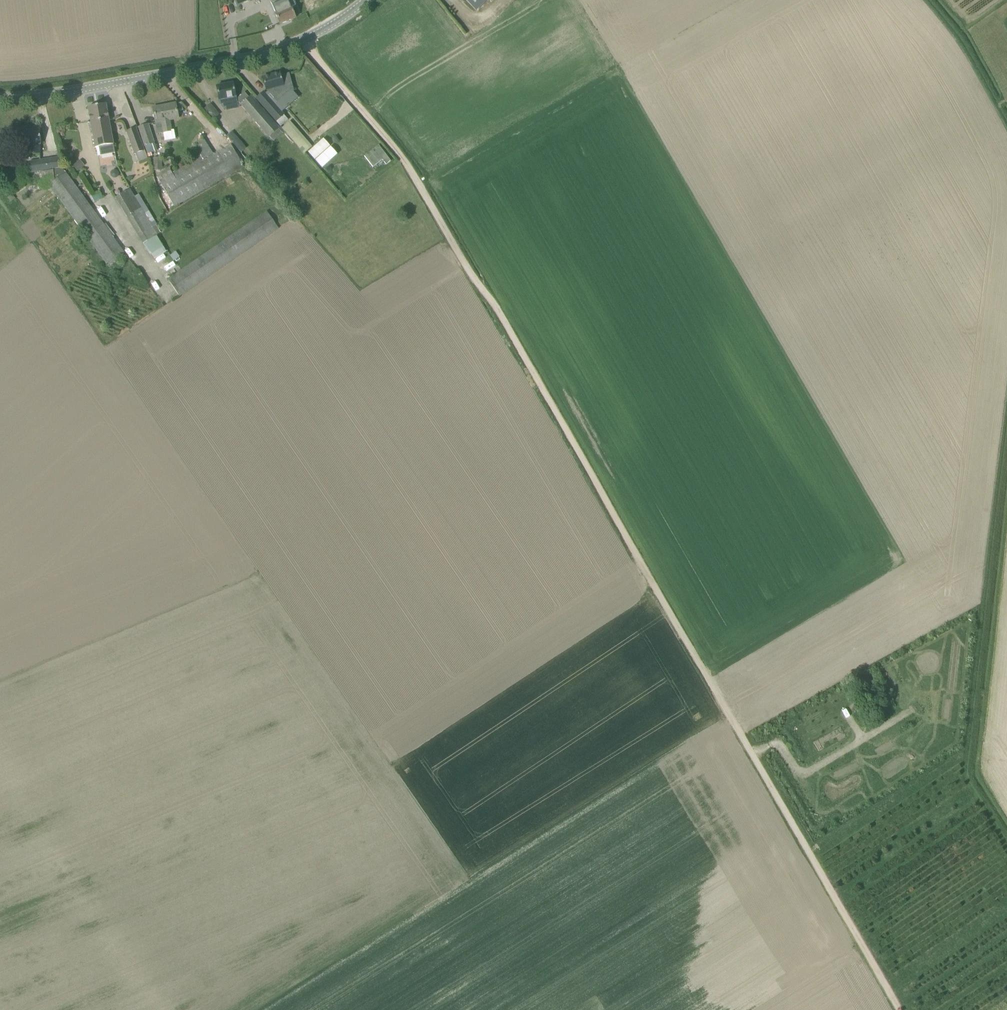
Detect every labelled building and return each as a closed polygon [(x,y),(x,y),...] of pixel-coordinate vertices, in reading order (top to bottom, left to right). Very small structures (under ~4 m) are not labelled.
[(275,13),(280,25),(295,18),(291,6),(290,7),(288,0),(277,0),(271,3),(275,13)] [(476,10),(487,0),(466,0),(476,10)] [(289,74),(280,76),(279,72),(263,77),(266,90),(268,91),(264,94),(281,113),(298,97),(293,91),(289,74)] [(244,92),(236,99),(233,83),(216,86),(219,100),(220,106),(225,110),(238,108),(241,104),(273,141),(282,133),(256,104),(250,96),(249,97),(244,92)] [(276,121),(283,115),(281,113),(264,94),(263,92),(256,99),(276,121)] [(175,103),(153,108),(156,123),(158,133),(163,132),(165,141),(175,139),(174,130),(171,131),(169,120),(178,118),(175,103)] [(220,114),(210,103),(204,109),(213,120),(220,114)] [(88,107),(92,126),(101,125),(102,130),(110,128),(106,104),(88,107)] [(283,115),(276,121),(281,126),(288,120),(283,115)] [(145,146),(154,143),(147,124),(139,127),(145,146)] [(101,125),(92,126),(96,147),(98,156),(115,152),(110,128),(102,130),(101,125)] [(28,145),(29,154),(40,153),(39,144),(40,144),(39,127),(27,128),(27,130),(15,131),(15,145),(28,145)] [(135,154),(138,163),(148,159),(145,150),(144,150),(136,128),(126,132),(135,154)] [(246,147),(232,131),(226,136),(241,152),(246,147)] [(203,137),(196,141),(205,157),(212,153),(203,137)] [(154,143),(145,146),(148,154),(157,151),(154,143)] [(231,145),(175,178),(169,168),(156,176),(174,206),(243,166),(231,145)] [(31,172),(39,171),(108,265),(124,254),(65,173),(61,168),(59,158),(30,162),(31,172)] [(83,167),(78,161),(73,165),(78,171),(83,167)] [(115,197),(142,244),(158,235),(157,234),(161,231),(149,212),(145,214),(130,188),(115,197)] [(406,220),(411,216),(407,210),(402,214),(406,220)] [(179,296),(278,228),(267,212),(168,280),(179,296)]
